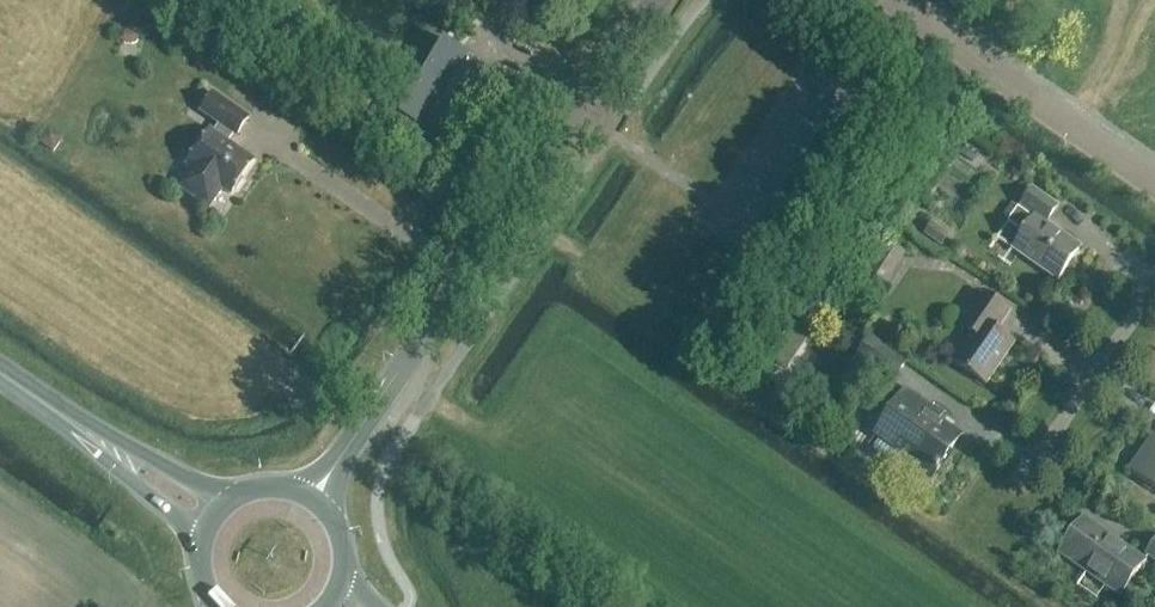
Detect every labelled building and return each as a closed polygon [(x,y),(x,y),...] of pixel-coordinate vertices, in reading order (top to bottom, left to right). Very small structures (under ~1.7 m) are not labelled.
[(137,36),(133,33),(123,32),(119,36),(119,44),(137,45),(137,36)] [(492,69),(470,56),(471,54),(443,39),(431,60),(417,52),(385,107),(386,108),(410,121),(427,131),(430,127),(451,139),(492,69)] [(237,135),(249,118),(213,93),(201,111),(219,123),(213,132),(210,130),(187,164),(193,167),(180,186),(209,207),(222,188),(230,193),(234,189),(237,189),(243,180),(242,177),(254,160),(228,142),(235,133),(237,135)] [(410,121),(386,108),(385,107),(381,115),(377,123),(401,137),(405,130),(410,121)] [(1057,282),(1080,249),(1046,225),(1058,209),(1032,191),(1019,209),(1011,204),(1003,216),(1010,221),(1008,225),(1023,235),(1012,251),(1057,282)] [(943,247),(950,235),(932,223),(925,235),(943,247)] [(887,285),(906,254),(888,243),(869,274),(887,285)] [(985,386),(1014,344),(996,332),(1010,313),(983,294),(960,328),(972,336),(953,363),(985,386)] [(785,376),(811,337),(792,324),(766,364),(785,376)] [(891,385),(907,362),(872,338),(856,360),(891,385)] [(929,481),(959,439),(928,417),(932,412),(906,394),(876,435),(911,460),(907,465),(929,481)] [(1152,437),(1128,472),(1154,491),(1154,439),(1152,437)] [(1083,517),(1057,554),(1121,599),(1147,561),(1083,517)]
